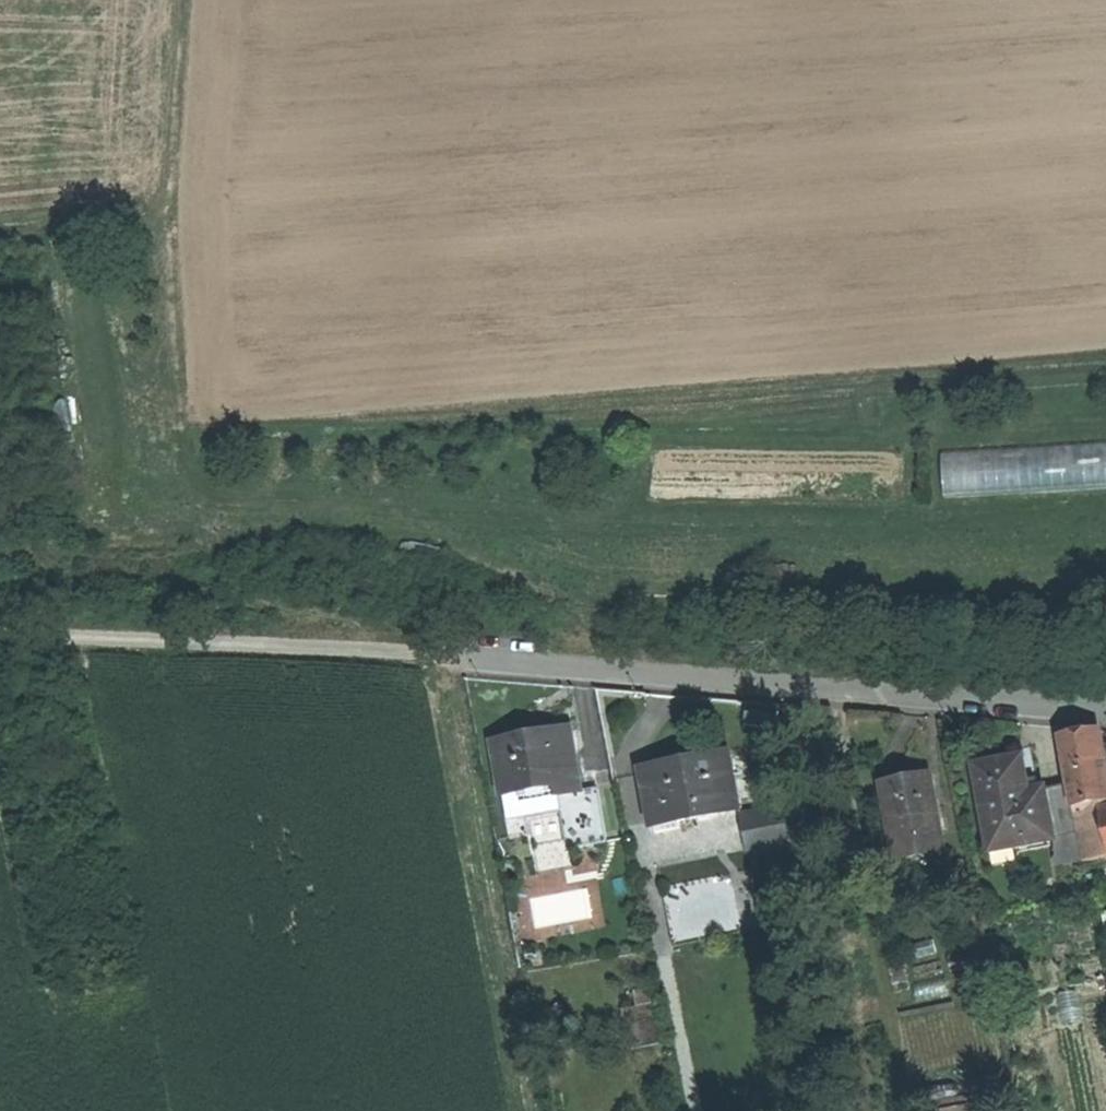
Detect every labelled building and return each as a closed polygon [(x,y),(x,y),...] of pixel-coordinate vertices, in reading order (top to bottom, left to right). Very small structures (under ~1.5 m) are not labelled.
[(552,799),(566,797),(587,793),(576,731),(538,737),(498,745),(508,797),(550,790),(552,799)] [(1075,807),(1083,805),(1105,800),(1105,742),(1104,731),(1061,740),(1070,786),(1075,807)] [(743,809),(732,755),(686,764),(646,771),(657,825),(743,809)] [(1075,807),(1070,786),(1048,791),(1047,788),(1031,791),(1024,757),(997,763),(978,767),(996,854),(1058,841),(1057,837),(1080,832),(1078,822),(1075,807)] [(901,861),(948,852),(934,776),(915,779),(887,785),(893,820),(901,861)] [(569,813),(566,797),(552,799),(550,790),(508,797),(516,841),(535,837),(532,820),(567,813),(569,813)] [(587,793),(566,797),(569,813),(567,813),(574,851),(612,844),(602,790),(587,793)] [(1105,859),(1105,800),(1083,805),(1086,820),(1080,822),(1088,862),(1105,859)] [(752,852),(814,840),(807,803),(745,815),(752,852)] [(1086,820),(1083,805),(1075,807),(1078,822),(1080,822),(1086,820)] [(901,861),(893,820),(875,823),(883,864),(901,861)] [(659,1020),(653,988),(638,991),(641,1007),(627,1010),(630,1026),(659,1020)]
